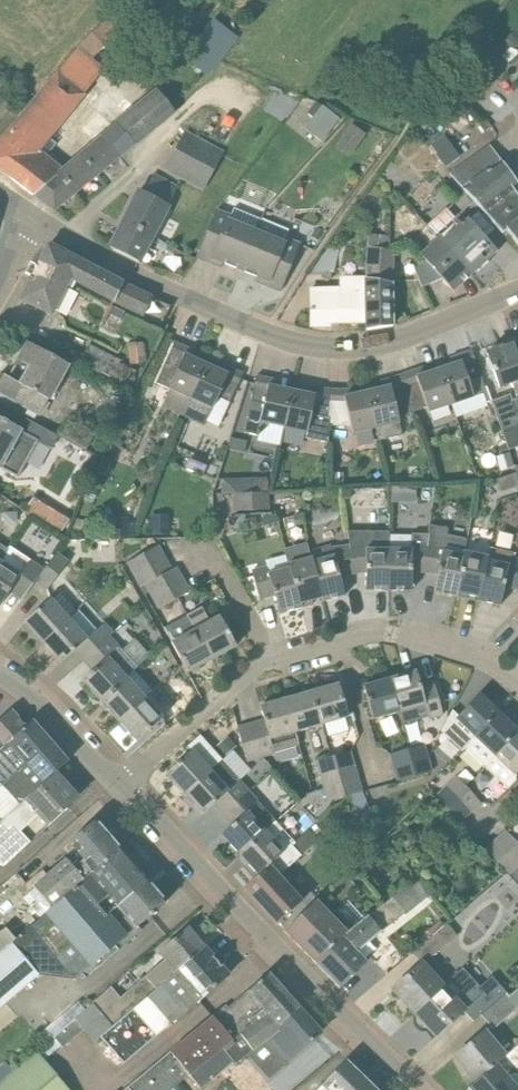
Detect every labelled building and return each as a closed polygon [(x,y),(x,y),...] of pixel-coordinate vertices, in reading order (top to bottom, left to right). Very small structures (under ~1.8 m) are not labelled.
[(106,20),(76,48),(90,61),(120,32),(106,20)] [(218,21),(196,47),(186,58),(206,74),(217,61),(237,37),(218,21)] [(490,52),(497,61),(502,56),(513,46),(517,41),(511,33),(506,38),(490,52)] [(133,80),(150,56),(135,46),(118,69),(133,80)] [(32,194),(60,174),(40,158),(43,154),(40,152),(85,95),(83,94),(94,79),(85,72),(89,66),(73,53),(69,57),(0,145),(0,170),(32,194)] [(159,94),(119,126),(138,142),(175,112),(170,107),(159,94)] [(321,106),(307,124),(325,138),(339,120),(321,106)] [(54,211),(138,142),(119,126),(60,172),(61,173),(60,174),(32,194),(54,211)] [(352,126),(341,140),(354,149),(364,134),(352,126)] [(447,163),(462,154),(447,132),(433,142),(447,163)] [(188,133),(167,172),(205,192),(224,152),(188,133)] [(490,147),(451,176),(468,194),(505,167),(501,161),(501,162),(500,160),(490,147)] [(468,194),(483,211),(513,190),(517,186),(517,185),(505,167),(468,194)] [(144,193),(140,190),(121,227),(150,241),(177,187),(153,174),(144,193)] [(483,211),(504,234),(507,231),(508,233),(517,226),(517,197),(513,190),(483,211)] [(216,209),(200,248),(202,248),(214,253),(210,263),(221,268),(223,264),(235,269),(238,270),(254,230),(229,219),(231,215),(216,209)] [(438,238),(471,276),(497,252),(468,219),(461,226),(457,221),(438,238)] [(508,233),(517,246),(517,226),(508,233)] [(110,249),(139,263),(150,241),(121,227),(110,249)] [(254,230),(238,270),(257,278),(255,282),(267,287),(271,277),(283,282),(285,282),(301,244),(286,237),(285,237),(284,242),(254,230)] [(369,237),(368,249),(387,251),(389,238),(369,237)] [(425,261),(414,270),(422,288),(442,279),(453,292),(471,276),(438,238),(437,239),(419,255),(425,261)] [(49,245),(22,300),(42,310),(52,315),(70,281),(143,317),(153,298),(144,294),(122,284),(100,272),(86,265),(49,245)] [(334,274),(339,251),(325,248),(308,274),(324,274),(325,280),(331,280),(331,274),(334,274)] [(366,249),(365,277),(367,277),(366,322),(366,331),(392,327),(392,284),(391,284),(393,251),(387,251),(368,249),(366,249)] [(339,287),(310,288),(311,325),(329,325),(329,319),(341,319),(341,323),(366,322),(367,277),(365,277),(339,277),(339,287)] [(124,313),(112,308),(109,316),(120,320),(124,313)] [(40,415),(48,400),(50,401),(69,366),(27,342),(17,360),(30,367),(20,384),(4,375),(0,382),(0,392),(40,415)] [(159,376),(155,384),(168,390),(169,391),(162,407),(182,416),(205,364),(193,359),(185,355),(187,348),(175,342),(159,376)] [(487,354),(497,383),(499,389),(512,385),(517,399),(512,401),(517,417),(517,349),(516,343),(487,354)] [(120,364),(120,362),(88,346),(81,362),(129,386),(136,371),(120,364)] [(472,397),(486,392),(472,351),(459,356),(461,362),(437,370),(450,407),(473,400),(472,397)] [(205,364),(182,416),(204,426),(211,411),(217,398),(229,404),(243,375),(230,369),(228,375),(205,364)] [(414,371),(401,376),(413,411),(425,407),(426,413),(450,407),(437,370),(425,375),(417,378),(414,371)] [(374,390),(363,393),(372,429),(376,428),(379,441),(402,436),(397,417),(409,413),(413,411),(401,376),(397,377),(389,380),(381,382),(382,388),(374,390)] [(256,377),(244,433),(258,436),(268,427),(282,430),(290,391),(268,386),(270,379),(256,377)] [(290,391),(282,430),(305,435),(305,439),(328,444),(328,429),(328,427),(329,390),(316,389),(315,396),(307,394),(290,391)] [(329,390),(328,427),(349,427),(351,434),(372,429),(363,393),(353,395),(344,397),(343,391),(329,390)] [(509,451),(517,447),(517,417),(512,401),(509,395),(491,402),(509,451)] [(1,470),(2,469),(17,477),(37,441),(51,449),(58,437),(32,423),(5,409),(0,418),(0,469),(1,470)] [(68,419),(59,435),(87,450),(95,433),(68,419)] [(230,439),(228,451),(244,454),(246,442),(230,439)] [(497,480),(501,492),(517,487),(517,480),(515,473),(497,480)] [(343,490),(344,498),(351,498),(350,489),(343,490)] [(26,508),(23,514),(59,535),(72,517),(73,516),(72,515),(36,493),(34,495),(26,508)] [(233,512),(269,511),(268,493),(232,494),(233,512)] [(303,512),(293,514),(296,528),(306,525),(303,512)] [(169,515),(150,516),(150,537),(171,536),(169,515)] [(457,593),(464,553),(466,540),(446,536),(447,530),(429,526),(428,535),(429,535),(425,575),(436,576),(433,592),(457,597),(457,593)] [(365,532),(365,544),(347,547),(351,575),(362,573),(365,591),(389,591),(388,552),(389,552),(390,532),(365,532)] [(389,552),(388,552),(389,591),(411,591),(412,574),(425,575),(429,535),(428,535),(410,535),(410,536),(389,536),(389,552)] [(1,562),(9,550),(8,550),(0,544),(0,563),(1,562)] [(290,570),(301,604),(321,599),(309,550),(307,544),(285,550),(290,570)] [(309,550),(321,599),(322,602),(345,596),(340,577),(351,575),(347,547),(332,549),(330,545),(309,550)] [(131,560),(137,573),(165,558),(159,546),(131,560)] [(45,570),(31,560),(10,547),(8,550),(9,550),(1,562),(0,563),(0,606),(10,591),(22,599),(35,583),(45,570)] [(510,559),(511,553),(489,548),(488,557),(478,598),(477,601),(500,606),(505,586),(517,588),(517,560),(510,559)] [(488,557),(464,553),(457,593),(478,598),(488,557)] [(45,570),(35,583),(46,592),(47,591),(69,562),(68,561),(57,554),(45,570)] [(144,585),(148,583),(172,570),(165,558),(137,573),(144,585)] [(172,570),(148,583),(155,596),(183,580),(176,567),(172,570)] [(265,569),(253,573),(260,600),(272,597),(279,614),(302,608),(301,604),(290,570),(268,576),(265,569)] [(190,593),(183,580),(155,596),(161,608),(190,593)] [(49,601),(25,622),(42,642),(67,620),(68,620),(67,619),(52,602),(50,600),(49,601)] [(201,607),(188,615),(196,630),(212,660),(236,647),(220,618),(220,617),(209,623),(201,607)] [(188,615),(164,628),(188,673),(212,660),(196,630),(188,615)] [(87,640),(68,620),(67,620),(42,642),(62,663),(75,652),(84,661),(110,636),(101,627),(87,640)] [(93,671),(82,681),(100,700),(126,678),(137,668),(136,668),(136,667),(118,648),(120,646),(110,636),(84,661),(93,671)] [(416,672),(390,679),(399,713),(403,725),(419,720),(415,708),(425,706),(429,720),(443,716),(433,682),(420,685),(416,672)] [(126,678),(100,700),(119,721),(144,699),(126,678)] [(390,679),(363,687),(373,721),(399,713),(390,679)] [(339,684),(313,692),(322,725),(325,724),(328,737),(348,731),(344,718),(348,717),(339,684)] [(144,699),(119,721),(137,742),(162,719),(167,724),(180,712),(181,711),(158,687),(144,699)] [(313,692),(286,700),(294,733),(295,732),(322,725),(313,692)] [(452,711),(441,732),(462,752),(465,749),(475,738),(474,737),(498,712),(479,694),(458,716),(452,711)] [(264,720),(251,724),(260,757),(299,746),(295,732),(294,733),(286,700),(260,707),(264,720)] [(22,731),(25,728),(11,711),(0,721),(0,751),(22,731)] [(485,768),(517,733),(517,731),(498,712),(474,737),(475,738),(465,749),(485,768)] [(1,786),(18,772),(18,773),(24,768),(20,764),(31,755),(34,759),(51,744),(32,722),(26,728),(25,728),(22,731),(0,751),(0,785),(1,786)] [(251,724),(238,728),(247,761),(260,757),(251,724)] [(517,779),(514,775),(517,771),(517,733),(485,768),(508,790),(517,779)] [(191,752),(166,774),(186,795),(211,772),(210,771),(221,761),(199,737),(188,747),(192,751),(191,752)] [(228,737),(217,747),(226,756),(237,747),(228,737)] [(35,791),(54,772),(55,773),(67,763),(51,744),(34,759),(31,755),(20,764),(24,768),(18,773),(18,772),(1,786),(19,806),(35,791)] [(425,745),(390,755),(389,755),(393,768),(429,758),(425,745)] [(354,764),(351,753),(351,752),(315,762),(319,774),(354,764)] [(429,758),(393,768),(396,782),(433,771),(429,758)] [(239,781),(222,762),(211,772),(186,795),(203,815),(213,805),(223,815),(249,791),(250,790),(241,779),(239,781)] [(354,764),(319,774),(322,787),(358,777),(354,764)] [(0,823),(0,863),(3,867),(30,843),(49,825),(48,824),(77,798),(55,773),(54,772),(35,791),(19,806),(0,823)] [(445,787),(470,813),(481,803),(456,776),(445,787)] [(358,777),(322,787),(327,802),(363,792),(358,777)] [(434,797),(460,823),(470,813),(445,787),(434,797)] [(232,825),(221,835),(240,855),(275,821),(258,802),(259,802),(249,791),(223,815),(232,825)] [(77,853),(68,861),(67,860),(33,888),(49,906),(75,886),(119,847),(95,820),(68,843),(77,853)] [(240,855),(259,875),(290,844),(292,846),(296,843),(295,842),(275,821),(240,855)] [(259,875),(245,888),(278,924),(302,902),(279,876),(301,856),(318,841),(308,830),(295,842),(296,843),(292,846),(290,844),(259,875)] [(505,831),(495,840),(517,865),(517,844),(505,831)] [(495,840),(485,850),(509,877),(517,869),(517,865),(495,840)] [(51,909),(76,938),(104,912),(106,914),(147,879),(119,847),(75,886),(49,906),(51,909)] [(365,961),(357,952),(382,933),(381,932),(405,914),(407,916),(434,893),(420,874),(355,927),(351,931),(314,962),(339,989),(365,961)] [(344,903),(359,890),(346,875),(331,889),(344,903)] [(166,903),(147,879),(106,914),(130,940),(131,941),(142,932),(137,926),(166,903)] [(284,932),(314,962),(351,931),(355,927),(337,907),(328,916),(314,903),(284,932)] [(76,938),(51,909),(15,940),(13,937),(0,949),(0,1007),(38,973),(27,960),(43,945),(75,981),(119,945),(121,947),(130,940),(106,914),(104,912),(76,938)] [(456,936),(447,924),(416,950),(426,962),(456,936)] [(0,933),(0,949),(13,937),(6,928),(0,933)] [(111,987),(95,1001),(118,1028),(140,1009),(207,952),(188,929),(157,954),(163,962),(120,998),(111,987)] [(228,976),(207,952),(140,1009),(162,1032),(228,976)] [(480,958),(470,968),(482,980),(492,970),(480,958)] [(423,963),(393,990),(402,999),(401,1000),(410,1010),(411,1009),(415,1013),(442,987),(444,985),(423,963)] [(238,1013),(249,1025),(286,994),(268,975),(227,1009),(225,1006),(217,1013),(226,1023),(238,1013)] [(442,987),(415,1013),(415,1014),(418,1017),(417,1017),(427,1028),(427,1027),(436,1036),(465,1011),(474,1022),(482,1016),(507,994),(492,977),(474,993),(469,997),(452,978),(451,978),(444,985),(442,987)] [(265,1037),(298,1008),(286,994),(249,1025),(243,1029),(257,1045),(266,1038),(265,1037)] [(118,1028),(95,1001),(91,1004),(92,1005),(57,1035),(44,1045),(44,1044),(13,1071),(0,1082),(0,1089),(41,1089),(58,1077),(44,1060),(60,1046),(62,1049),(83,1031),(93,1042),(101,1036),(104,1040),(118,1028)] [(277,1050),(258,1067),(268,1079),(321,1033),(298,1008),(265,1037),(266,1038),(277,1050)] [(104,1040),(124,1065),(162,1032),(140,1009),(118,1028),(104,1040)] [(247,1053),(257,1045),(243,1029),(249,1025),(238,1013),(226,1023),(217,1013),(206,1022),(228,1047),(227,1047),(236,1056),(240,1061),(248,1055),(247,1053)] [(169,1053),(189,1075),(191,1078),(227,1047),(228,1047),(206,1022),(169,1053)] [(482,1033),(455,1057),(463,1067),(462,1067),(471,1078),(472,1077),(476,1082),(505,1057),(507,1055),(485,1030),(484,1031),(482,1033)] [(505,1057),(476,1082),(468,1088),(470,1089),(517,1089),(517,1046),(507,1055),(505,1057)] [(235,1065),(240,1061),(236,1056),(227,1047),(191,1078),(201,1089),(233,1063),(235,1065)] [(189,1075),(169,1053),(126,1089),(171,1089),(189,1075)] [(359,1074),(346,1061),(316,1089),(341,1089),(359,1074)] [(13,1071),(5,1062),(0,1066),(0,1082),(13,1071)] [(359,1074),(341,1089),(375,1089),(359,1074)] [(62,1082),(58,1077),(41,1089),(69,1089),(62,1082)]
